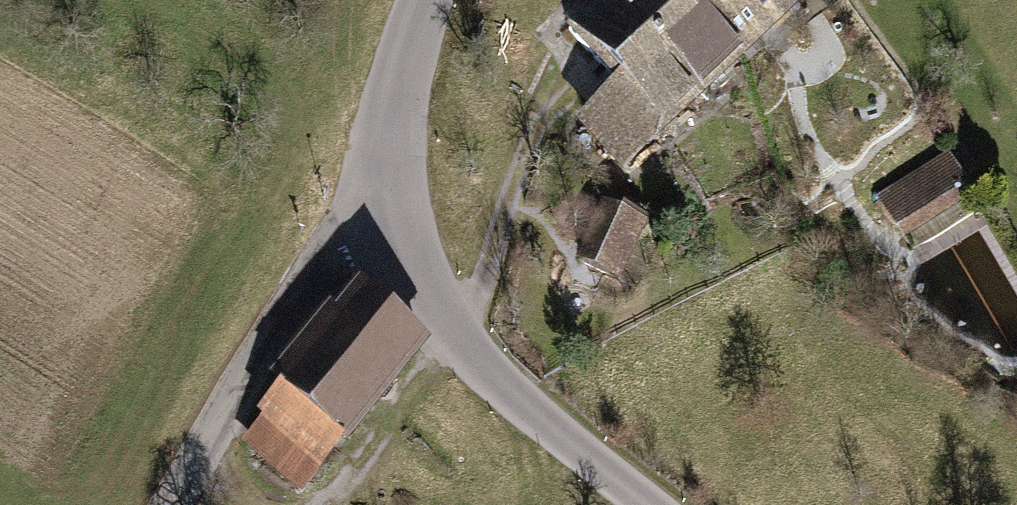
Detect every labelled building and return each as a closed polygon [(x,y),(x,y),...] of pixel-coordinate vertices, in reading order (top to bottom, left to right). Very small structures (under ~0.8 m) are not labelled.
[(568,31),(599,62),(637,23),(698,90),(734,57),(680,0),(601,0),(568,31)] [(734,57),(796,0),(680,0),(734,57)] [(637,23),(599,62),(620,84),(591,110),(598,118),(587,126),(620,163),(698,90),(637,23)] [(949,150),(877,196),(902,238),(975,197),(949,150)] [(649,215),(604,197),(576,260),(621,281),(649,215)] [(279,380),(255,410),(261,415),(240,441),(301,489),(344,435),(349,439),(429,339),(358,275),(334,304),(329,299),(267,371),(279,380)]
